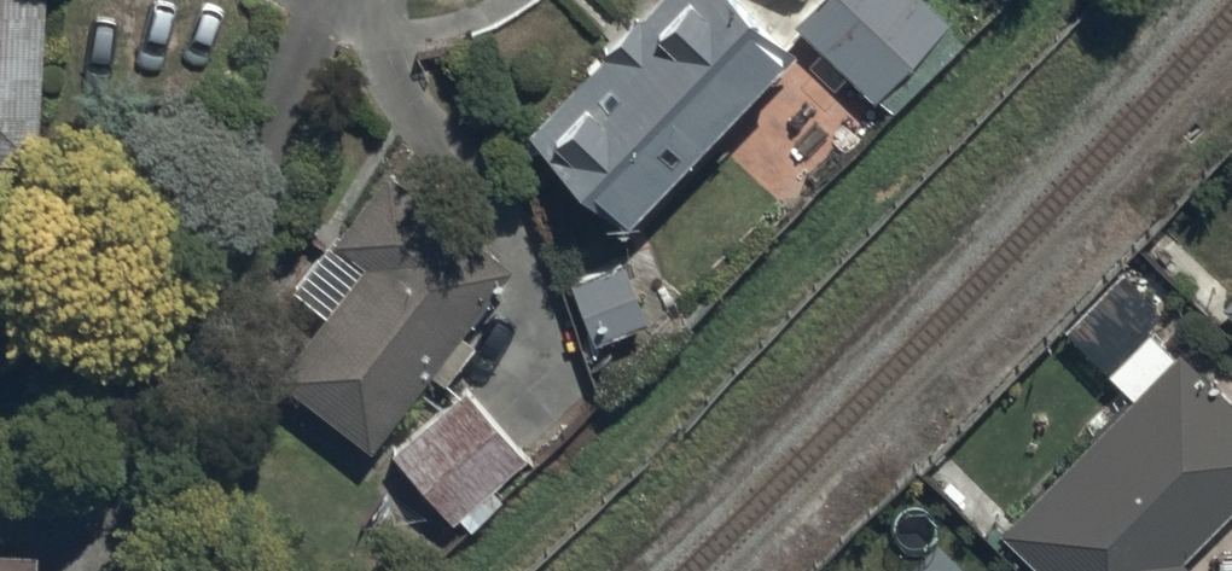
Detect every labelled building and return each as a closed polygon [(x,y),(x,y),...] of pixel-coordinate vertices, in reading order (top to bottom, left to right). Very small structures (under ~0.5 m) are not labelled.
[(45,0),(0,0),(0,163),(38,165),(45,0)] [(631,230),(794,60),(731,0),(662,0),(642,21),(639,19),(603,57),(606,60),(533,136),(631,230)] [(799,25),(890,114),(962,41),(920,0),(823,0),(799,25)] [(510,276),(386,178),(292,298),(325,324),(280,382),(371,454),(432,377),(445,387),(474,350),(460,340),(510,276)] [(621,262),(570,281),(595,348),(646,329),(621,262)] [(1220,306),(1231,318),(1231,294),(1220,306)] [(1038,570),(1187,570),(1183,567),(1231,517),(1231,411),(1176,356),(1001,535),(1038,570)] [(467,393),(391,458),(452,529),(460,522),(469,532),(502,503),(492,492),(527,462),(467,393)] [(37,561),(0,560),(0,570),(37,570),(37,561)]
